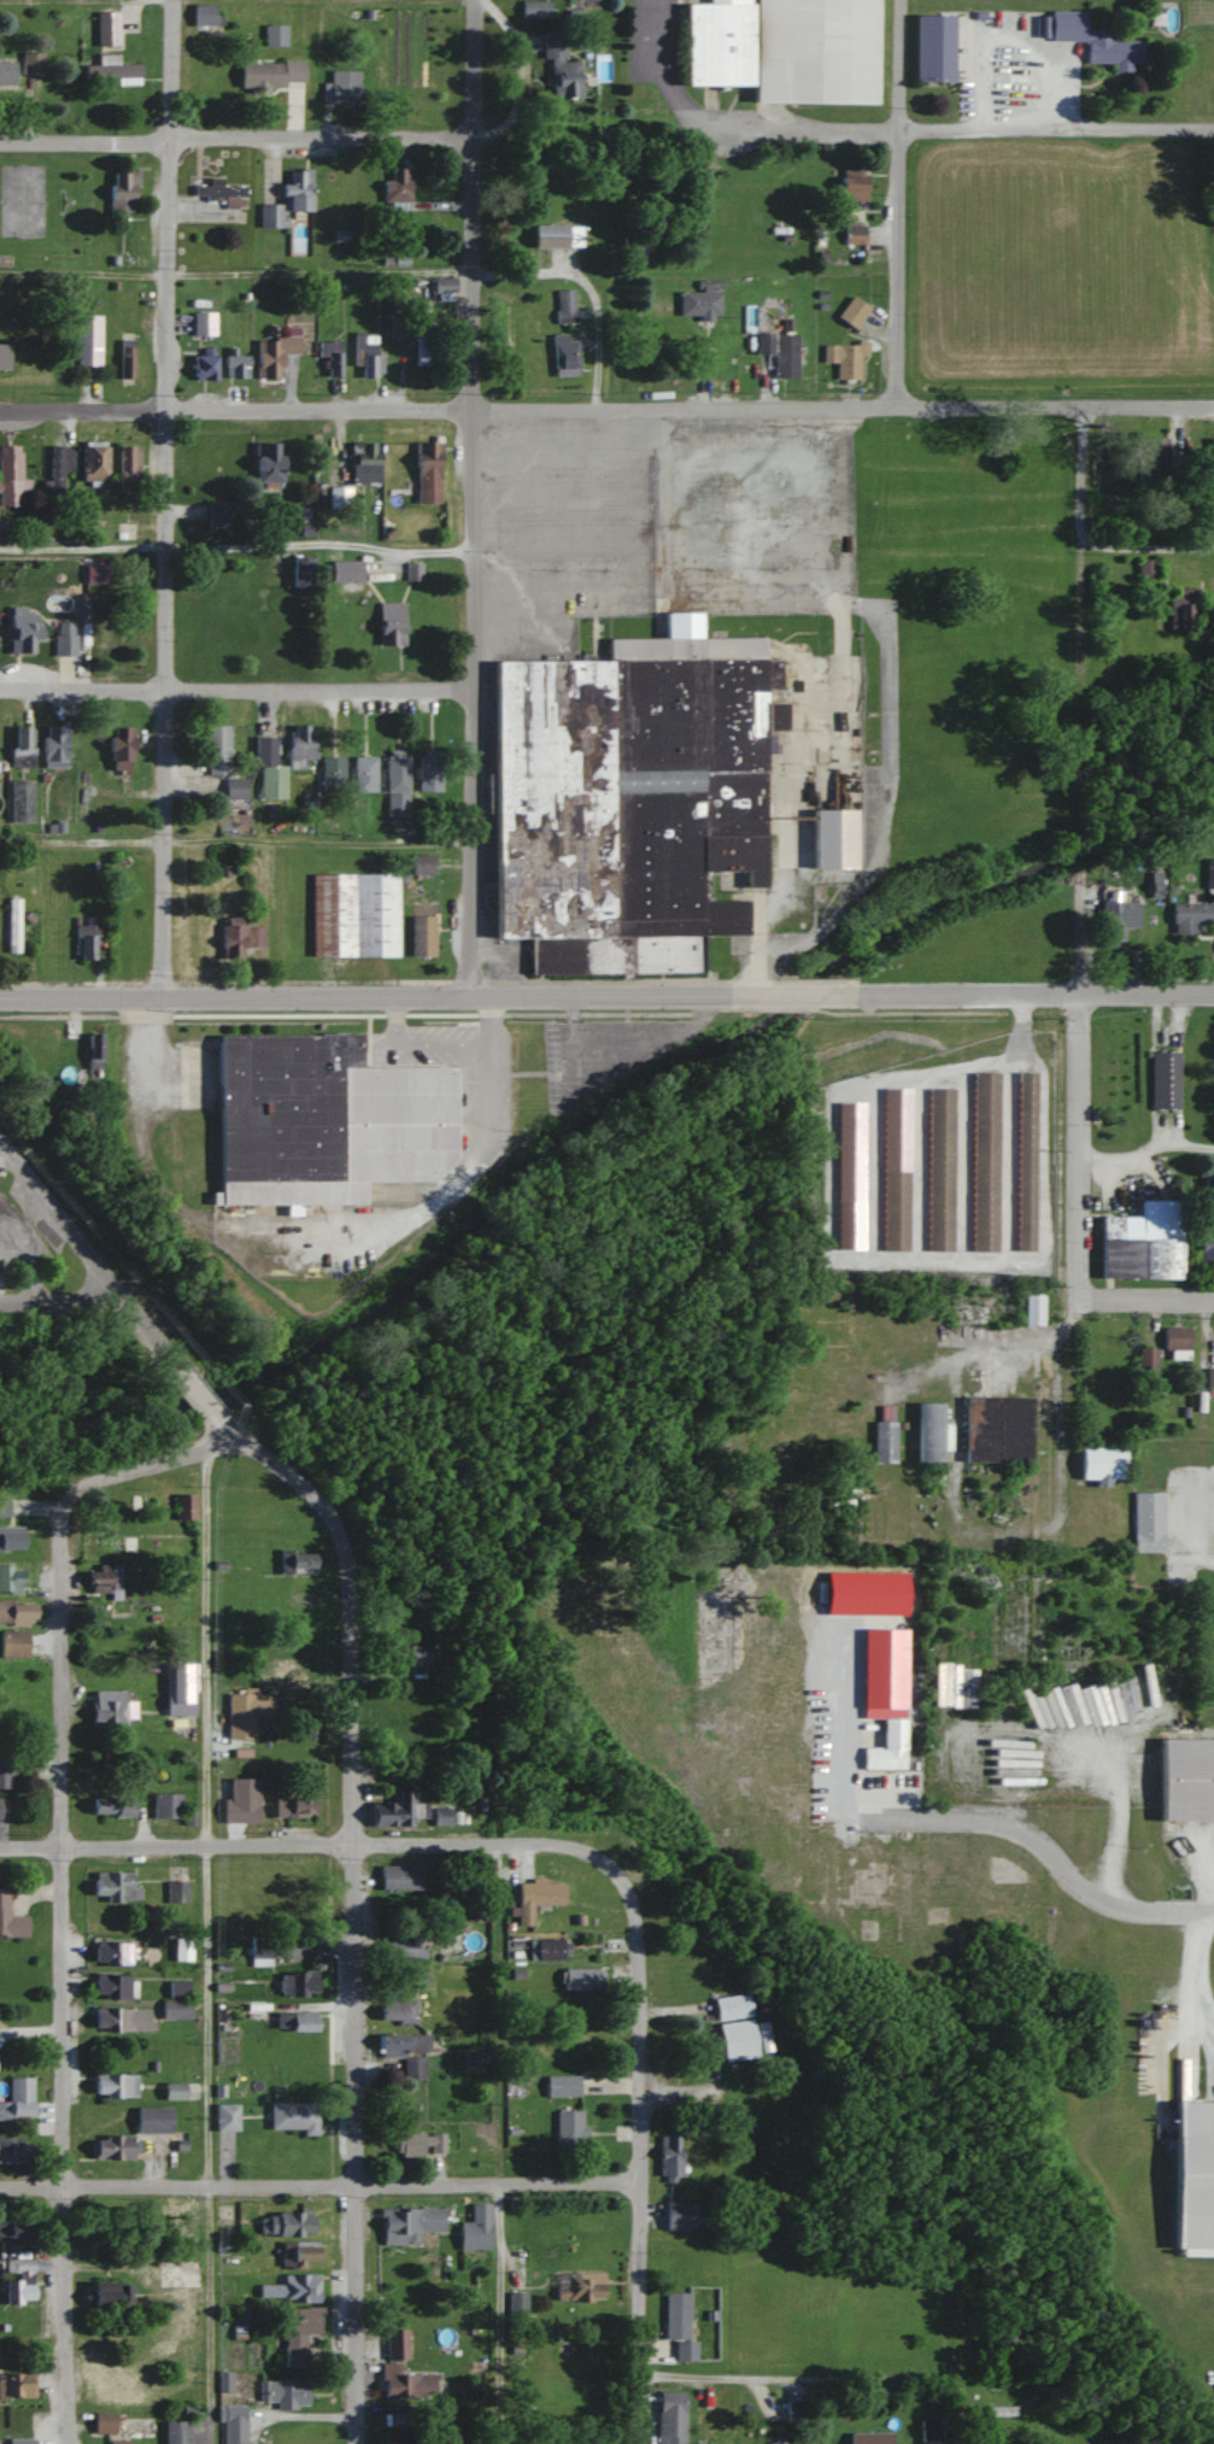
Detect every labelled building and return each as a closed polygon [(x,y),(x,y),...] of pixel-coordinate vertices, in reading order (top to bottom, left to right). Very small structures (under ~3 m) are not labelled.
[(708,5),(685,4),(684,85),(752,85),(752,103),(874,104),(875,0),(708,0),(708,5)] [(521,17),(549,17),(549,1),(521,1),(521,17)] [(215,29),(219,9),(195,4),(191,24),(215,29)] [(1085,11),(1049,11),(1049,40),(1087,40),(1087,63),(1113,63),(1113,71),(1131,71),(1131,63),(1141,63),(1141,40),(1112,40),(1112,29),(1085,29),(1085,11)] [(117,13),(96,13),(96,46),(117,46),(117,13)] [(951,16),(915,16),(915,83),(951,83),(951,16)] [(284,25),(264,25),(264,45),(284,45),(284,25)] [(545,32),(546,96),(579,96),(578,60),(564,60),(564,32),(545,32)] [(196,34),(196,101),(220,101),(220,34),(196,34)] [(42,73),(42,53),(22,53),(22,73),(42,73)] [(138,85),(138,65),(118,65),(118,54),(96,54),(96,66),(84,66),(83,78),(117,79),(116,84),(138,85)] [(250,93),(260,93),(260,59),(233,59),(233,106),(250,106),(250,93)] [(14,85),(14,61),(0,61),(0,85),(14,85)] [(358,71),(329,71),(329,103),(358,103),(358,71)] [(382,183),(382,210),(411,210),(411,167),(391,167),(391,183),(382,183)] [(309,210),(310,168),(289,168),(288,187),(282,187),(282,202),(259,202),(259,226),(285,227),(285,210),(309,210)] [(110,214),(135,214),(135,169),(110,169),(110,214)] [(865,207),(865,175),(840,175),(840,207),(865,207)] [(244,206),(245,185),(220,184),(221,177),(206,177),(205,184),(194,183),(193,204),(244,206)] [(531,223),(531,247),(570,247),(570,223),(531,223)] [(863,243),(863,224),(846,224),(846,243),(863,243)] [(433,299),(454,299),(454,278),(433,278),(433,299)] [(709,290),(709,281),(699,281),(699,291),(680,291),(680,316),(719,316),(719,290),(709,290)] [(556,323),(574,323),(574,289),(556,289),(556,323)] [(838,315),(854,328),(869,308),(853,296),(838,315)] [(416,364),(429,364),(429,321),(427,321),(427,309),(416,309),(416,364)] [(215,312),(192,312),(192,335),(215,335),(215,312)] [(77,364),(100,364),(100,314),(77,314),(77,364)] [(796,377),(797,318),(771,318),(771,334),(756,334),(756,353),(774,353),(774,376),(796,377)] [(353,365),(361,365),(361,376),(381,376),(381,354),(374,354),(374,331),(353,331),(353,365)] [(577,335),(553,335),(553,374),(577,374),(577,335)] [(298,354),(298,336),(256,336),(256,377),(280,377),(280,354),(298,354)] [(14,364),(14,341),(0,342),(0,364),(14,364)] [(317,341),(317,374),(341,374),(341,341),(317,341)] [(859,356),(868,356),(868,343),(825,343),(825,362),(836,362),(836,379),(859,379),(859,356)] [(132,376),(132,345),(118,345),(118,376),(132,376)] [(215,379),(215,347),(193,347),(193,379),(215,379)] [(224,377),(248,377),(248,354),(224,354),(224,377)] [(1167,437),(1139,437),(1139,489),(1167,489),(1167,437)] [(415,441),(415,501),(439,501),(439,441),(415,441)] [(253,483),(280,483),(280,442),(253,442),(253,483)] [(378,442),(350,442),(350,485),(378,485),(378,442)] [(19,443),(0,444),(0,505),(21,504),(21,491),(29,490),(29,478),(20,478),(19,443)] [(81,480),(105,480),(105,444),(81,444),(81,480)] [(73,471),(73,445),(50,445),(49,499),(62,499),(63,471),(73,471)] [(138,487),(138,445),(118,445),(118,487),(138,487)] [(328,508),(350,508),(350,486),(328,486),(328,508)] [(207,528),(228,528),(228,501),(207,501),(207,528)] [(291,557),(291,585),(309,585),(309,557),(291,557)] [(1139,578),(1157,578),(1157,558),(1139,558),(1139,578)] [(362,560),(330,560),(330,581),(362,581),(362,560)] [(1168,628),(1191,628),(1191,614),(1197,614),(1197,587),(1168,587),(1168,628)] [(403,643),(403,601),(378,602),(378,643),(403,643)] [(37,640),(37,608),(9,608),(9,652),(33,652),(33,640),(37,640)] [(495,658),(493,938),(530,938),(530,973),(701,975),(701,934),(748,934),(749,886),(765,886),(766,752),(776,752),(777,731),(782,731),(783,657),(763,657),(763,637),(698,636),(698,610),(664,610),(663,638),(608,638),(608,659),(495,658)] [(54,654),(74,654),(74,622),(54,622),(54,654)] [(66,722),(43,722),(43,766),(66,766),(66,722)] [(229,724),(204,724),(204,775),(229,775),(229,724)] [(314,759),(313,724),(289,725),(289,768),(306,768),(306,759),(314,759)] [(32,767),(32,725),(11,725),(11,767),(32,767)] [(131,725),(109,725),(109,771),(131,771),(131,725)] [(257,797),(283,797),(283,764),(276,764),(276,736),(257,736),(257,797)] [(386,816),(407,816),(407,750),(386,750),(386,816)] [(322,792),(344,792),(344,756),(322,756),(322,792)] [(353,791),(375,791),(375,756),(353,756),(353,791)] [(419,756),(419,790),(439,791),(440,756),(419,756)] [(225,798),(245,798),(245,778),(225,778),(225,798)] [(31,780),(10,780),(10,823),(31,823),(31,780)] [(812,808),(812,867),(852,867),(852,808),(812,808)] [(432,873),(432,854),(411,854),(411,873),(432,873)] [(318,877),(317,954),(400,955),(400,873),(318,877)] [(18,898),(6,898),(6,952),(18,952),(18,898)] [(1137,926),(1137,899),(1101,899),(1101,945),(1123,945),(1123,926),(1137,926)] [(1196,933),(1196,924),(1213,924),(1213,902),(1172,902),(1172,933),(1196,933)] [(411,957),(433,957),(434,916),(411,916),(411,957)] [(75,959),(93,959),(93,921),(75,921),(75,959)] [(262,947),(262,925),(219,925),(219,959),(238,959),(238,947),(262,947)] [(86,1068),(100,1068),(100,1033),(86,1033),(86,1068)] [(218,1034),(219,1192),(211,1192),(211,1204),(362,1203),(362,1181),(438,1181),(438,1165),(452,1165),(452,1066),(362,1066),(362,1034),(218,1034)] [(1179,1050),(1151,1050),(1151,1107),(1179,1107),(1179,1050)] [(998,1071),(972,1071),(972,1251),(998,1251),(998,1071)] [(1034,1250),(1034,1071),(1017,1071),(1017,1250),(1034,1250)] [(953,1251),(953,1087),(928,1087),(927,1251),(953,1251)] [(908,1168),(883,1168),(883,1251),(908,1251),(908,1168)] [(1205,1176),(1205,1202),(1213,1202),(1213,1176),(1205,1176)] [(1101,1277),(1180,1278),(1181,1199),(1140,1199),(1140,1216),(1101,1215),(1101,1277)] [(1202,1220),(1202,1264),(1213,1264),(1213,1220),(1202,1220)] [(1041,1324),(1041,1294),(1023,1294),(1023,1324),(1041,1324)] [(1189,1327),(1163,1327),(1162,1354),(1184,1354),(1184,1356),(1189,1356),(1189,1327)] [(1155,1370),(1156,1349),(1139,1349),(1138,1370),(1155,1370)] [(965,1462),(1029,1462),(1029,1397),(965,1397),(965,1462)] [(949,1403),(917,1403),(917,1462),(942,1462),(942,1450),(949,1450),(949,1403)] [(895,1421),(874,1421),(874,1463),(895,1463),(895,1421)] [(1123,1447),(1080,1447),(1080,1481),(1123,1481),(1123,1447)] [(1134,1551),(1163,1551),(1163,1492),(1134,1492),(1134,1551)] [(192,1494),(175,1494),(175,1517),(192,1517),(192,1494)] [(9,1517),(9,1499),(0,1499),(0,1517),(9,1517)] [(0,1526),(0,1550),(23,1550),(23,1526),(0,1526)] [(135,1549),(135,1534),(113,1534),(113,1527),(89,1527),(89,1549),(135,1549)] [(313,1551),(280,1551),(280,1572),(313,1572),(313,1551)] [(120,1564),(87,1564),(87,1592),(120,1592),(120,1564)] [(22,1591),(22,1565),(0,1565),(0,1591),(22,1591)] [(33,1623),(33,1600),(0,1600),(0,1623),(33,1623)] [(0,1631),(0,1658),(26,1658),(26,1631),(0,1631)] [(429,1670),(429,1644),(406,1645),(407,1670),(429,1670)] [(301,1661),(267,1661),(267,1692),(301,1692),(301,1661)] [(195,1714),(195,1663),(165,1663),(165,1714),(195,1714)] [(904,1704),(904,1663),(878,1663),(878,1704),(904,1704)] [(101,1691),(101,1713),(90,1713),(90,1725),(134,1725),(134,1701),(124,1701),(124,1691),(101,1691)] [(253,1739),(253,1694),(227,1694),(227,1739),(253,1739)] [(30,1702),(0,1702),(0,1724),(30,1724),(30,1702)] [(904,1718),(883,1718),(883,1748),(863,1748),(863,1770),(904,1770),(904,1718)] [(1213,1821),(1213,1739),(1160,1739),(1159,1821),(1213,1821)] [(0,1758),(0,1789),(11,1789),(11,1758),(0,1758)] [(257,1779),(226,1779),(226,1823),(257,1823),(257,1779)] [(427,1803),(409,1803),(409,1790),(393,1791),(393,1802),(378,1802),(379,1814),(370,1815),(371,1827),(410,1826),(409,1819),(427,1818),(427,1803)] [(180,1818),(180,1794),(153,1794),(153,1818),(180,1818)] [(91,1797),(91,1816),(134,1816),(134,1797),(91,1797)] [(273,1817),(313,1817),(313,1799),(273,1799),(273,1817)] [(449,1824),(449,1815),(435,1815),(435,1824),(449,1824)] [(380,1866),(380,1890),(420,1890),(420,1866),(380,1866)] [(140,1900),(140,1886),(131,1887),(131,1871),(92,1873),(93,1896),(104,1896),(105,1902),(140,1900)] [(187,1901),(187,1881),(167,1881),(167,1901),(187,1901)] [(533,1905),(563,1905),(563,1883),(517,1882),(516,1927),(532,1927),(533,1905)] [(26,1936),(26,1917),(7,1917),(7,1889),(0,1889),(0,1936),(26,1936)] [(190,1960),(190,1938),(174,1938),(174,1960),(190,1960)] [(385,1938),(385,1956),(411,1956),(411,1938),(385,1938)] [(270,1967),(270,1939),(251,1939),(251,1967),(270,1967)] [(536,1939),(536,1959),(566,1959),(566,1939),(536,1939)] [(103,1952),(93,1952),(93,1965),(136,1965),(136,1942),(103,1942),(103,1952)] [(424,1967),(405,1967),(405,1978),(424,1978),(424,1967)] [(602,1969),(562,1969),(562,1989),(602,1989),(602,1969)] [(280,1996),(315,1996),(315,1972),(280,1972),(280,1996)] [(133,1974),(93,1974),(93,1997),(133,1997),(133,1974)] [(187,1981),(169,1982),(170,1997),(188,1996),(187,1981)] [(750,2016),(747,1994),(713,1999),(716,2021),(750,2016)] [(415,1998),(380,1998),(379,2022),(414,2022),(415,1998)] [(163,2018),(190,2018),(190,2000),(163,2000),(163,2018)] [(154,2031),(154,2007),(93,2008),(93,2032),(154,2031)] [(280,2012),(280,2031),(316,2031),(316,2012),(280,2012)] [(718,2024),(722,2061),(755,2058),(751,2020),(718,2024)] [(380,2056),(403,2056),(403,2079),(425,2079),(425,2053),(429,2053),(430,2035),(380,2034),(380,2056)] [(481,2063),(481,2051),(465,2051),(465,2063),(481,2063)] [(93,2097),(136,2097),(136,2073),(93,2073),(93,2097)] [(579,2096),(579,2075),(547,2075),(547,2096),(579,2096)] [(164,2083),(164,2098),(183,2098),(183,2083),(164,2083)] [(31,2119),(31,2102),(0,2102),(0,2119),(31,2119)] [(1174,2102),(1173,2248),(1213,2248),(1213,2102),(1174,2102)] [(316,2103),(268,2103),(268,2132),(316,2132),(316,2103)] [(236,2131),(236,2104),(216,2104),(216,2131),(236,2131)] [(171,2107),(136,2107),(136,2133),(171,2133),(171,2107)] [(556,2146),(582,2146),(582,2111),(556,2111),(556,2146)] [(395,2155),(444,2155),(444,2133),(395,2133),(395,2155)] [(131,2160),(131,2135),(92,2135),(92,2160),(131,2160)] [(659,2179),(680,2179),(680,2136),(659,2136),(659,2179)] [(32,2161),(32,2138),(0,2138),(0,2161),(32,2161)] [(664,2229),(694,2229),(694,2202),(664,2202),(664,2229)] [(459,2249),(489,2249),(489,2203),(471,2203),(471,2222),(459,2222),(459,2249)] [(443,2231),(443,2208),(380,2209),(381,2240),(417,2239),(417,2231),(443,2231)] [(312,2213),(259,2213),(259,2236),(312,2236),(312,2213)] [(0,2220),(0,2238),(33,2238),(33,2220),(0,2220)] [(281,2267),(302,2267),(302,2263),(316,2263),(316,2242),(281,2242),(281,2267)] [(198,2256),(158,2256),(158,2293),(198,2293),(198,2256)] [(4,2278),(4,2302),(32,2302),(32,2258),(5,2258),(5,2278),(4,2278)] [(602,2274),(565,2274),(565,2286),(555,2286),(555,2302),(602,2302),(602,2274)] [(282,2275),(282,2301),(317,2301),(317,2275),(282,2275)] [(126,2282),(88,2282),(88,2305),(126,2305),(126,2282)] [(259,2296),(277,2296),(277,2285),(259,2285),(259,2296)] [(509,2292),(509,2317),(526,2317),(526,2292),(509,2292)] [(689,2341),(689,2292),(665,2292),(664,2340),(676,2340),(676,2360),(696,2360),(696,2341),(689,2341)] [(305,2333),(320,2332),(319,2307),(283,2307),(283,2367),(305,2367),(305,2333)] [(382,2397),(433,2398),(433,2375),(401,2374),(401,2360),(407,2360),(407,2329),(383,2329),(382,2397)] [(34,2399),(34,2374),(0,2374),(0,2399),(34,2399)] [(275,2407),(306,2408),(307,2380),(259,2379),(259,2400),(275,2401),(275,2407)] [(1032,2389),(985,2389),(985,2413),(1016,2413),(1016,2407),(1032,2407),(1032,2389)] [(658,2391),(657,2443),(684,2443),(685,2391),(658,2391)] [(806,2403),(787,2403),(787,2421),(806,2421),(806,2403)] [(245,2405),(221,2405),(221,2443),(245,2443),(245,2405)] [(115,2412),(93,2412),(93,2433),(114,2433),(115,2412)] [(942,2419),(921,2419),(921,2443),(942,2443),(942,2419)] [(165,2443),(190,2443),(190,2421),(164,2421),(165,2443)] [(891,2433),(849,2433),(849,2443),(891,2443),(891,2433)]
